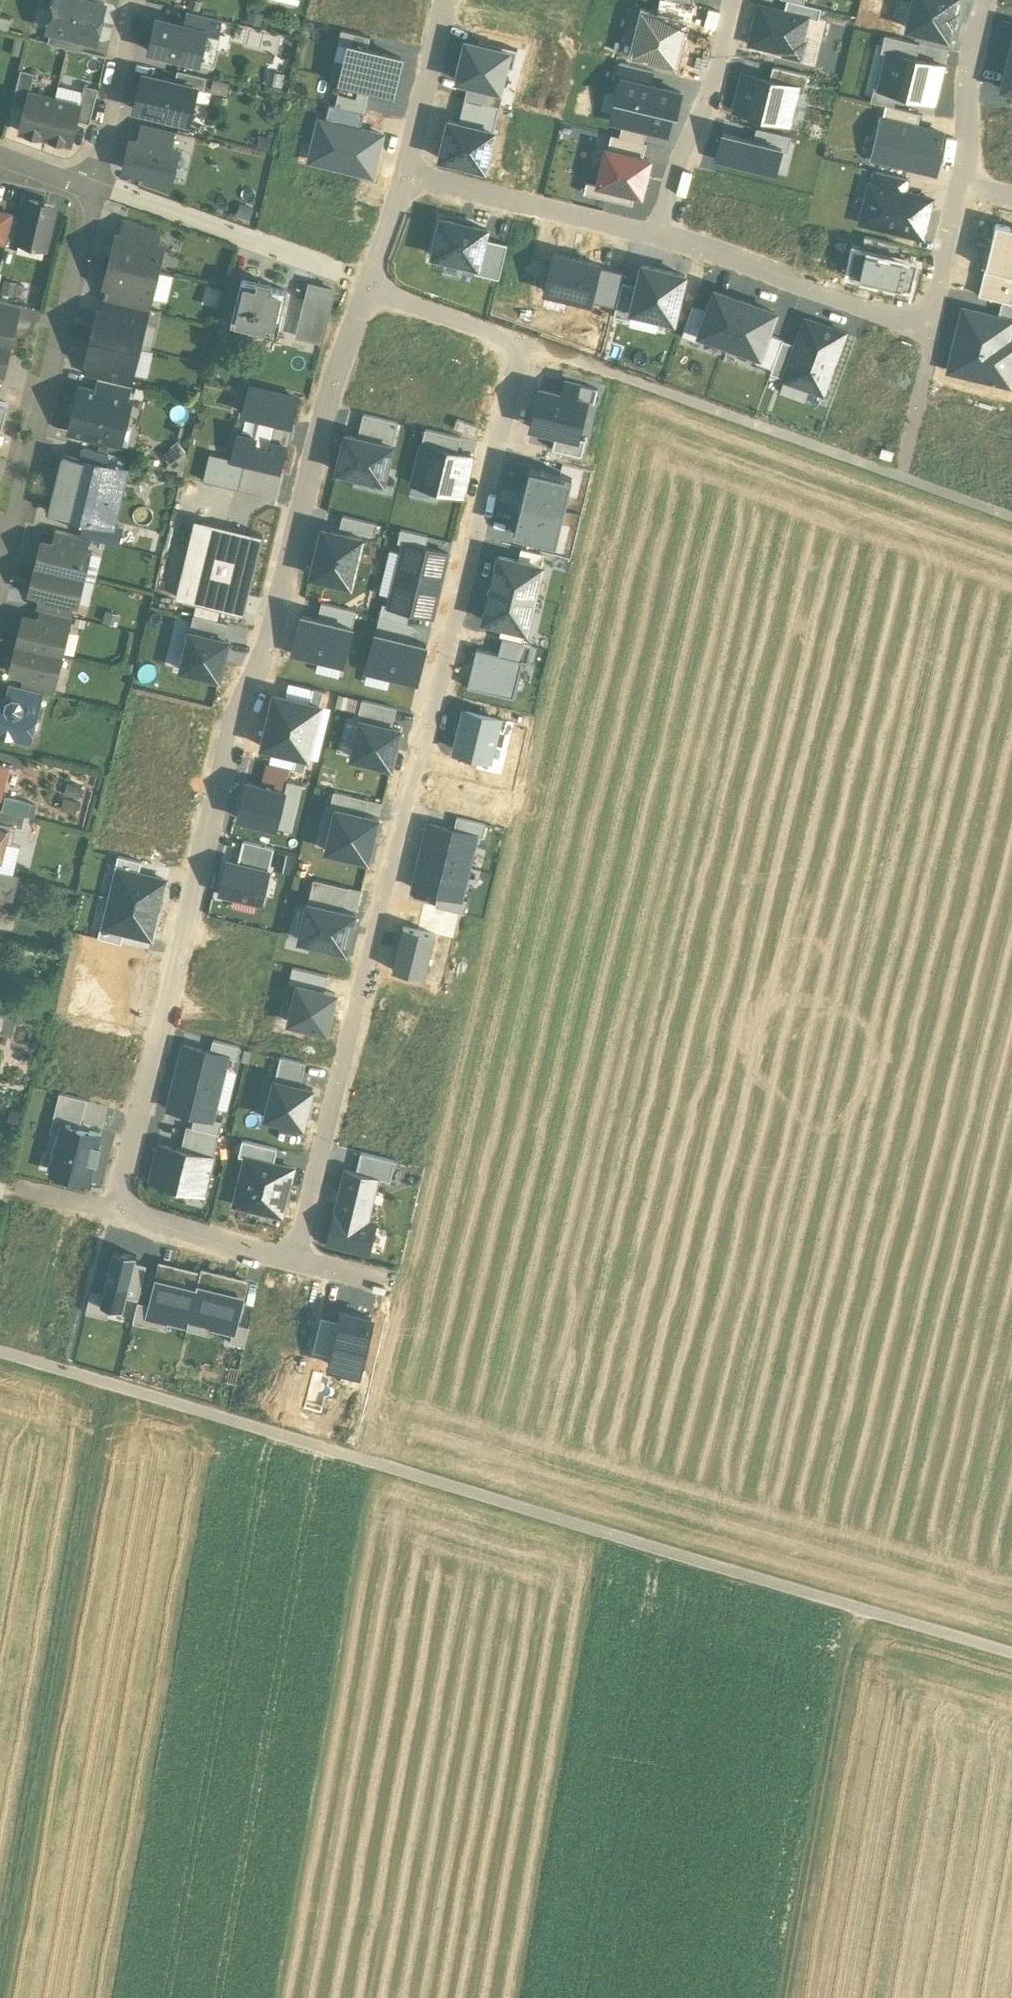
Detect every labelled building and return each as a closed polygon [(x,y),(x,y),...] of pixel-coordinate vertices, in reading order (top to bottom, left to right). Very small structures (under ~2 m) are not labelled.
[(90,0),(51,0),(50,4),(53,9),(48,30),(51,30),(85,39),(95,41),(104,3),(90,0)] [(692,6),(667,0),(660,0),(656,16),(685,24),(683,31),(689,32),(695,7),(692,6)] [(907,28),(948,39),(952,24),(954,25),(957,13),(954,12),(957,0),(915,0),(907,28)] [(803,5),(787,1),(784,12),(808,18),(818,21),(821,9),(803,5)] [(784,12),(759,6),(750,44),(785,53),(785,55),(800,58),(804,42),(802,42),(808,18),(784,12)] [(644,14),(634,54),(675,63),(685,24),(656,16),(644,14)] [(221,21),(191,15),(189,26),(206,29),(219,32),(221,21)] [(189,26),(157,19),(149,56),(199,66),(206,29),(189,26)] [(85,39),(51,30),(47,43),(82,51),(85,39)] [(342,31),(339,43),(351,46),(367,50),(370,37),(342,31)] [(880,53),(885,54),(914,60),(918,44),(884,36),(880,53)] [(294,55),(296,41),(284,39),(281,52),(294,55)] [(468,84),(500,91),(505,68),(514,70),(518,50),(479,41),(478,45),(467,42),(458,81),(468,84)] [(367,50),(351,46),(342,81),(370,88),(392,93),(400,58),(367,50)] [(876,90),(895,95),(935,104),(943,67),(914,60),(885,54),(876,90)] [(1010,59),(1002,89),(1011,91),(1011,60),(1010,59)] [(621,79),(650,86),(654,71),(629,65),(619,63),(616,78),(621,79)] [(797,92),(803,93),(807,75),(773,67),(769,81),(798,88),(797,92)] [(20,70),(12,105),(25,108),(29,93),(34,73),(20,70)] [(206,78),(177,71),(174,82),(196,88),(196,89),(203,91),(206,78)] [(733,111),(789,124),(797,92),(798,88),(769,81),(743,74),(733,111)] [(174,82),(143,75),(134,109),(188,122),(189,120),(195,116),(197,108),(193,101),(196,89),(196,88),(174,82)] [(623,125),(647,131),(669,136),(679,93),(650,86),(621,79),(611,123),(623,125)] [(370,88),(342,81),(336,106),(364,113),(370,88)] [(465,99),(500,108),(503,92),(500,91),(468,84),(465,99)] [(98,89),(84,86),(79,105),(80,105),(76,121),(90,124),(98,89)] [(885,106),(892,107),(895,95),(876,90),(872,89),(869,102),(885,106)] [(29,93),(25,108),(20,132),(45,138),(54,99),(29,93)] [(79,105),(54,99),(45,138),(70,144),(76,121),(80,105),(79,105)] [(500,108),(465,99),(459,123),(494,132),(500,108)] [(364,113),(336,106),(329,105),(325,122),(360,130),(364,113)] [(892,107),(885,106),(882,120),(917,128),(920,114),(892,107)] [(382,135),(360,130),(325,122),(320,120),(315,142),(319,143),(315,162),(373,175),(382,135)] [(942,133),(917,128),(882,120),(873,158),(937,173),(942,150),(938,149),(942,133)] [(485,170),(494,132),(459,123),(449,121),(440,160),(485,170)] [(175,132),(144,125),(140,143),(171,151),(175,132)] [(620,137),(644,143),(647,131),(623,125),(620,137)] [(781,151),(787,152),(791,137),(756,129),(754,140),(781,147),(781,151)] [(717,160),(775,174),(781,151),(781,147),(754,140),(723,133),(717,160)] [(647,144),(644,143),(620,137),(611,135),(607,150),(643,159),(647,144)] [(140,143),(132,142),(125,170),(171,180),(177,152),(171,151),(140,143)] [(650,161),(643,159),(607,150),(599,184),(587,181),(584,194),(632,206),(635,194),(641,195),(650,161)] [(904,192),(907,180),(875,172),(872,184),(904,192)] [(932,199),(904,192),(872,184),(870,184),(860,224),(923,239),(932,199)] [(54,212),(40,208),(37,202),(28,200),(24,218),(18,241),(19,241),(16,253),(42,259),(45,248),(46,248),(54,212)] [(0,212),(0,241),(6,242),(12,215),(0,212)] [(24,218),(13,215),(12,215),(7,238),(18,241),(24,218)] [(477,267),(484,240),(486,230),(438,218),(429,255),(477,267)] [(159,230),(125,219),(121,235),(156,243),(159,230)] [(1011,276),(1011,229),(996,225),(985,270),(1011,276)] [(121,235),(117,234),(114,247),(118,248),(116,254),(111,257),(111,260),(157,272),(163,245),(156,243),(121,235)] [(866,237),(862,250),(897,259),(900,246),(866,237)] [(475,275),(498,280),(507,245),(484,240),(477,267),(475,275)] [(897,259),(862,250),(854,249),(849,275),(856,277),(908,296),(916,264),(897,259)] [(544,291),(591,302),(599,268),(600,265),(553,254),(544,291)] [(157,272),(111,260),(110,263),(113,268),(111,274),(107,273),(104,286),(108,287),(151,297),(157,272)] [(642,266),(638,286),(632,313),(674,322),(684,276),(642,266)] [(591,302),(615,308),(621,282),(623,274),(599,268),(591,302)] [(1011,305),(1011,304),(1011,276),(985,270),(979,297),(1002,302),(1011,305)] [(271,282),(259,279),(258,283),(241,279),(231,323),(276,334),(287,290),(270,286),(271,282)] [(336,288),(308,282),(302,308),(329,314),(336,288)] [(638,286),(621,282),(615,308),(613,316),(630,320),(632,313),(638,286)] [(151,297),(108,287),(105,299),(148,310),(151,297)] [(700,334),(730,345),(746,302),(716,291),(707,312),(700,334)] [(148,310),(105,299),(102,311),(145,322),(148,310)] [(0,300),(0,315),(15,318),(18,305),(0,300)] [(746,302),(730,345),(759,356),(768,334),(775,313),(746,302)] [(998,318),(1011,321),(1011,305),(1002,302),(998,318)] [(682,337),(697,343),(700,334),(707,312),(693,307),(682,337)] [(329,314),(302,308),(295,335),(323,342),(329,314)] [(145,322),(102,311),(99,310),(95,323),(99,324),(98,330),(93,333),(92,336),(139,347),(145,322)] [(971,311),(961,352),(953,351),(948,371),(994,383),(1010,387),(1011,378),(1011,362),(1007,360),(1004,355),(1011,322),(1011,321),(998,318),(971,311)] [(9,346),(16,319),(15,318),(0,315),(0,344),(9,346)] [(806,319),(796,346),(784,379),(822,393),(823,394),(845,333),(806,319)] [(783,340),(768,334),(759,356),(757,364),(772,369),(782,341),(783,340)] [(139,347),(92,336),(91,339),(94,344),(93,350),(89,349),(86,362),(90,363),(132,373),(139,347)] [(796,346),(782,341),(772,369),(770,374),(784,379),(796,346)] [(0,344),(0,372),(3,373),(9,346),(0,344)] [(132,373),(90,363),(87,375),(100,378),(129,385),(130,385),(132,373)] [(129,385),(100,378),(97,390),(128,398),(131,385),(130,385),(129,385)] [(822,393),(784,379),(779,392),(817,406),(822,393)] [(562,395),(587,401),(593,402),(597,389),(566,381),(562,395)] [(239,433),(233,460),(244,463),(278,471),(297,398),(251,386),(244,413),(257,417),(253,436),(239,433)] [(97,390),(83,387),(80,399),(77,398),(72,419),(75,420),(72,433),(116,444),(121,423),(126,420),(131,402),(128,398),(97,390)] [(556,434),(578,439),(587,401),(562,395),(540,390),(531,428),(556,434)] [(393,445),(398,423),(363,414),(357,437),(393,445)] [(458,437),(424,429),(420,446),(454,454),(458,437)] [(383,483),(393,445),(357,437),(346,434),(337,471),(383,483)] [(552,450),(581,457),(585,441),(578,439),(556,434),(552,450)] [(471,458),(454,454),(420,446),(411,483),(463,495),(471,458)] [(107,454),(83,448),(81,460),(104,466),(107,454)] [(893,452),(882,449),(880,457),(891,460),(893,452)] [(203,480),(238,489),(244,463),(233,460),(210,453),(203,480)] [(81,460),(63,455),(49,513),(85,522),(111,528),(112,526),(126,471),(104,466),(81,460)] [(564,512),(572,479),(529,469),(521,502),(564,512)] [(556,546),(564,512),(521,502),(514,535),(556,546)] [(374,536),(377,525),(343,516),(340,527),(374,536)] [(262,536),(202,521),(183,599),(243,614),(262,536)] [(111,528),(85,522),(81,537),(90,539),(116,545),(120,528),(112,526),(111,528)] [(354,570),(361,539),(323,530),(311,576),(335,582),(339,567),(354,570)] [(81,537),(55,531),(52,544),(86,552),(90,539),(81,537)] [(404,543),(425,548),(427,538),(401,531),(399,542),(404,543)] [(52,544),(42,541),(36,567),(83,579),(89,553),(86,552),(52,544)] [(396,575),(441,587),(449,554),(425,548),(404,543),(396,575)] [(533,600),(541,567),(499,557),(492,590),(533,600)] [(83,579),(36,567),(29,593),(39,595),(74,604),(76,604),(83,579)] [(409,612),(433,618),(441,587),(396,575),(388,607),(409,612)] [(484,621),(525,632),(533,600),(492,590),(484,621)] [(74,604),(39,595),(36,608),(42,610),(71,617),(74,604)] [(318,619),(352,628),(356,612),(322,603),(318,619)] [(406,625),(409,612),(388,607),(383,606),(379,618),(406,625)] [(71,617),(42,610),(39,622),(68,629),(71,617)] [(318,619),(302,615),(293,653),(342,666),(352,628),(318,619)] [(194,616),(190,631),(224,640),(228,624),(194,616)] [(68,629),(39,622),(23,618),(17,645),(61,656),(68,629)] [(379,618),(376,633),(410,642),(414,626),(406,625),(379,618)] [(181,670),(219,679),(229,641),(224,640),(190,631),(181,670)] [(366,672),(416,684),(426,645),(410,642),(376,633),(366,672)] [(531,647),(502,639),(498,655),(523,661),(523,663),(527,664),(531,647)] [(61,656),(17,645),(10,672),(26,676),(26,675),(55,682),(61,656)] [(498,655),(477,650),(467,688),(514,700),(523,663),(523,661),(498,655)] [(55,682),(26,675),(26,676),(23,688),(41,692),(52,695),(55,682)] [(23,688),(9,684),(5,700),(5,701),(8,698),(38,705),(41,692),(23,688)] [(321,705),(324,692),(290,684),(287,697),(321,705)] [(275,694),(268,721),(314,731),(321,705),(287,697),(275,694)] [(8,698),(5,701),(5,700),(1,703),(0,703),(0,737),(29,744),(32,731),(37,728),(38,721),(36,716),(38,705),(8,698)] [(392,728),(397,709),(362,700),(357,719),(361,720),(392,728)] [(493,720),(498,721),(512,724),(515,712),(496,708),(493,720)] [(456,751),(488,759),(492,746),(494,746),(497,736),(494,735),(498,721),(493,720),(466,713),(456,751)] [(400,730),(392,728),(361,720),(351,757),(390,767),(400,730)] [(307,759),(314,731),(268,721),(261,747),(271,750),(307,759)] [(271,750),(267,763),(290,769),(304,772),(307,759),(271,750)] [(267,763),(262,786),(284,791),(290,769),(267,763)] [(262,786),(247,782),(239,818),(275,827),(284,791),(262,786)] [(68,784),(65,796),(80,799),(82,788),(68,784)] [(368,800),(334,792),(329,811),(336,813),(337,808),(364,815),(368,800)] [(1,808),(34,816),(37,804),(4,796),(1,808)] [(65,799),(62,810),(76,814),(79,802),(65,799)] [(376,818),(364,815),(337,808),(336,813),(326,851),(367,861),(378,819),(376,818)] [(0,810),(0,822),(10,825),(22,828),(25,816),(0,810)] [(482,838),(486,824),(457,818),(454,830),(477,836),(477,837),(482,838)] [(2,860),(10,825),(0,822),(0,859),(2,860)] [(429,824),(421,856),(469,868),(477,837),(477,836),(454,830),(429,824)] [(268,872),(274,848),(243,841),(237,864),(268,872)] [(118,869),(138,874),(141,862),(118,856),(115,868),(118,869)] [(469,868),(421,856),(413,888),(438,894),(461,900),(461,898),(469,868)] [(220,892),(261,902),(268,872),(237,864),(228,862),(220,892)] [(118,869),(111,898),(158,909),(165,881),(138,874),(118,869)] [(12,905),(19,876),(0,872),(0,902),(12,905)] [(342,911),(348,887),(314,879),(308,903),(342,911)] [(464,914),(467,900),(461,898),(461,900),(438,894),(435,907),(458,913),(464,914)] [(124,932),(151,938),(158,909),(111,898),(104,927),(124,932)] [(355,914),(342,911),(308,903),(300,940),(346,951),(355,914)] [(424,905),(418,930),(433,934),(452,938),(458,913),(435,907),(424,905)] [(121,944),(124,932),(104,927),(101,926),(98,938),(118,943),(121,944)] [(392,971),(422,978),(433,934),(418,930),(403,926),(392,971)] [(115,955),(118,943),(98,938),(87,935),(84,947),(91,949),(115,955)] [(327,975),(292,967),(288,983),(296,985),(297,983),(324,989),(327,975)] [(287,1021),(327,1031),(336,992),(324,989),(297,983),(296,985),(287,1021)] [(71,999),(67,1012),(101,1021),(105,1008),(78,1001),(71,999)] [(228,1057),(183,1045),(175,1077),(220,1088),(228,1057)] [(306,1063),(281,1057),(275,1080),(300,1086),(306,1063)] [(220,1088),(175,1077),(167,1109),(212,1120),(220,1088)] [(266,1117),(303,1127),(312,1090),(300,1086),(275,1080),(266,1117)] [(80,1129),(87,1100),(59,1094),(50,1132),(56,1133),(58,1124),(80,1129)] [(100,1134),(80,1129),(58,1124),(56,1133),(47,1171),(89,1181),(93,1164),(96,1164),(100,1146),(98,1145),(100,1134)] [(186,1127),(182,1150),(213,1158),(218,1135),(186,1127)] [(400,1140),(379,1136),(374,1156),(396,1161),(400,1140)] [(273,1163),(276,1149),(241,1140),(237,1154),(243,1156),(273,1163)] [(159,1145),(150,1181),(204,1194),(213,1158),(159,1145)] [(361,1153),(357,1172),(379,1178),(391,1181),(396,1161),(374,1156),(361,1153)] [(293,1168),(273,1163),(243,1156),(231,1203),(282,1216),(293,1168)] [(327,1243),(365,1253),(373,1220),(369,1219),(379,1178),(357,1172),(345,1169),(327,1243)] [(126,1297),(134,1263),(136,1255),(113,1250),(101,1304),(123,1310),(126,1297)] [(126,1297),(138,1300),(144,1276),(146,1266),(134,1263),(126,1297)] [(157,1279),(151,1306),(148,1318),(187,1327),(189,1320),(200,1273),(161,1264),(157,1279)] [(200,1273),(189,1320),(234,1331),(246,1281),(200,1270),(200,1273)] [(144,1276),(138,1300),(137,1302),(151,1306),(157,1279),(144,1276)] [(340,1322),(332,1356),(330,1366),(358,1373),(372,1319),(343,1312),(340,1322)] [(312,1351),(332,1356),(340,1322),(320,1317),(312,1351)]
